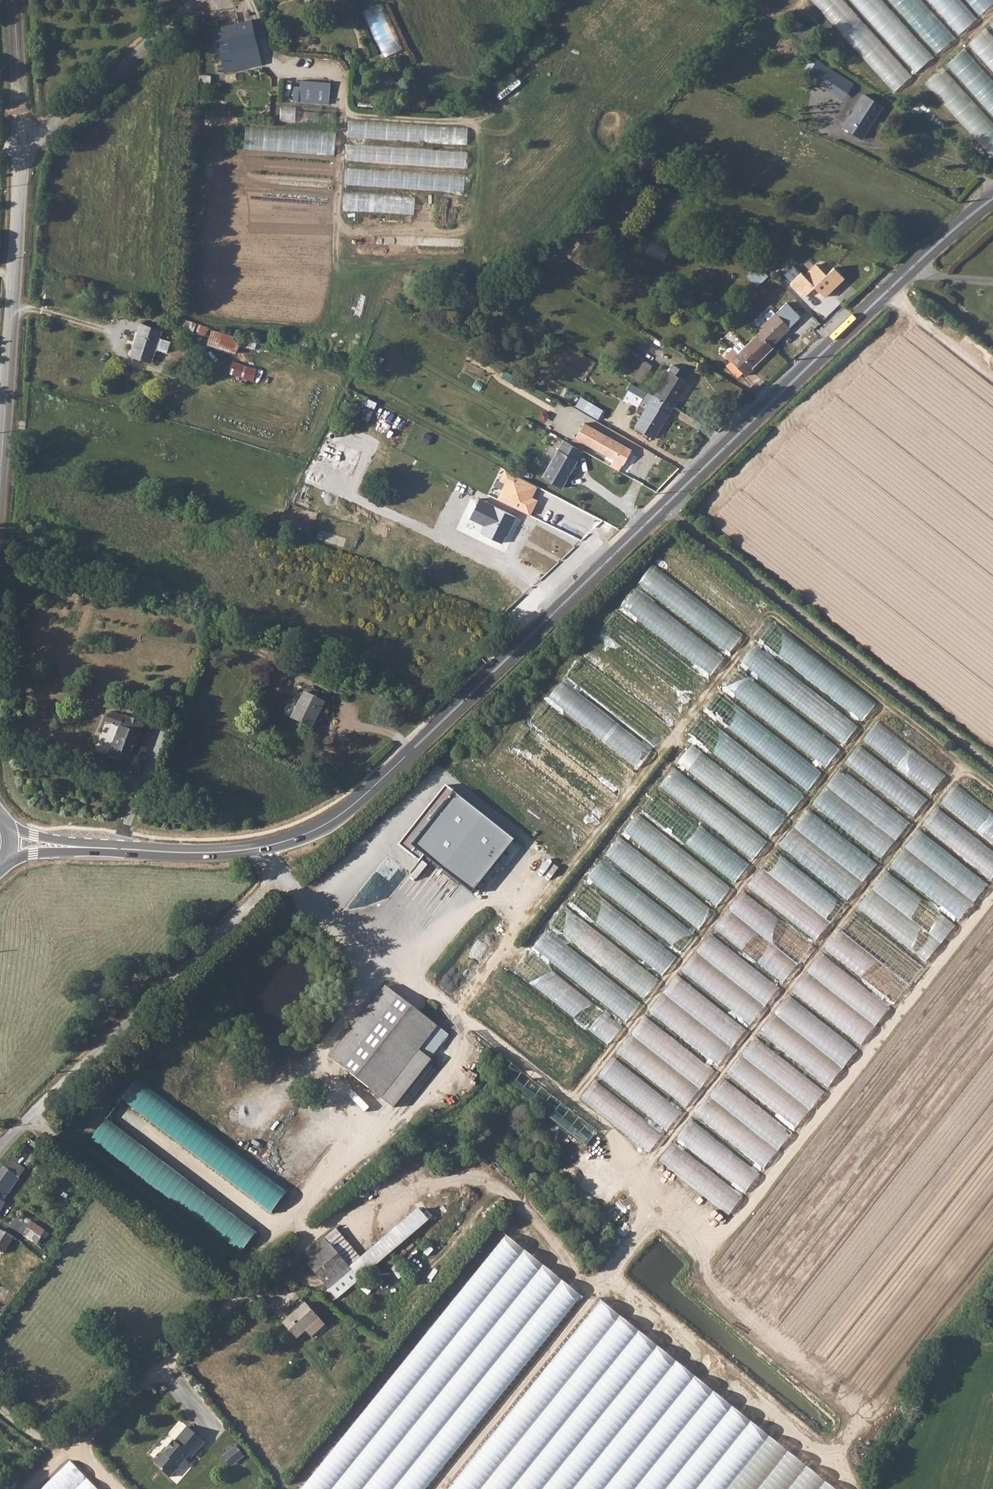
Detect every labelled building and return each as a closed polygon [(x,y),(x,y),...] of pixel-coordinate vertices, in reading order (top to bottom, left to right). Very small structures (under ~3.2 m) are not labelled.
[(845,0),(812,0),(896,90),(914,74),(845,0)] [(876,26),(889,15),(885,10),(888,7),(883,0),(853,0),(876,26)] [(383,1),(363,11),(385,57),(405,47),(383,1)] [(227,74),(251,69),(265,66),(254,19),(216,29),(227,74)] [(808,76),(847,97),(856,81),(817,60),(808,76)] [(938,84),(949,76),(945,69),(928,81),(938,95),(943,91),(938,84)] [(301,79),(300,101),(331,103),(332,82),(301,79)] [(864,96),(845,125),(865,137),(884,108),(864,96)] [(299,122),(300,105),(282,105),(281,121),(299,122)] [(247,125),(245,148),(336,155),(337,131),(247,125)] [(348,161),(467,167),(468,152),(434,150),(433,164),(421,163),(422,154),(418,154),(418,148),(349,144),(348,161)] [(346,184),(465,191),(466,175),(347,168),(346,184)] [(345,208),(463,216),(464,199),(346,191),(345,208)] [(597,225),(570,253),(586,268),(613,240),(597,225)] [(341,255),(442,262),(443,246),(418,245),(342,239),(341,255)] [(757,286),(769,276),(760,265),(748,275),(757,286)] [(804,274),(793,284),(807,298),(817,289),(827,299),(847,280),(837,269),(829,277),(819,266),(807,278),(804,274)] [(778,315),(760,332),(762,334),(773,345),(791,329),(778,315)] [(142,325),(131,356),(151,363),(156,349),(166,353),(170,342),(159,339),(162,332),(142,325)] [(244,334),(215,326),(209,344),(238,353),(241,342),(244,334)] [(735,349),(726,358),(731,362),(732,364),(735,362),(745,373),(748,375),(755,368),(754,367),(775,347),(773,345),(762,334),(747,348),(741,354),(735,349)] [(619,368),(633,377),(644,359),(630,350),(619,368)] [(674,364),(655,396),(675,407),(690,382),(678,375),(682,369),(674,364)] [(634,384),(631,391),(642,397),(646,390),(634,384)] [(675,407),(655,396),(648,392),(640,404),(647,409),(635,427),(656,440),(675,407)] [(576,407),(600,418),(605,408),(581,397),(576,407)] [(362,416),(372,419),(377,401),(367,398),(362,416)] [(547,428),(564,437),(568,429),(551,420),(547,428)] [(569,430),(565,438),(572,441),(576,434),(569,430)] [(565,441),(544,478),(564,489),(583,451),(565,441)] [(539,486),(505,469),(500,481),(506,484),(498,499),(531,515),(538,500),(534,497),(539,486)] [(481,533),(503,544),(516,515),(479,498),(470,518),(485,525),(481,533)] [(665,600),(678,584),(654,565),(641,581),(665,600)] [(566,695),(572,689),(563,682),(550,697),(556,703),(564,694),(566,695)] [(306,694),(294,719),(314,729),(327,703),(306,694)] [(123,728),(111,757),(133,765),(145,736),(123,728)] [(833,764),(835,745),(823,744),(821,762),(833,764)] [(514,842),(445,787),(399,845),(421,862),(425,856),(473,894),(514,842)] [(784,846),(792,848),(794,841),(800,843),(801,839),(787,835),(784,846)] [(762,850),(767,841),(760,838),(755,846),(762,850)] [(736,857),(725,868),(734,877),(739,871),(742,874),(747,868),(736,857)] [(760,871),(749,886),(818,936),(843,902),(814,881),(806,891),(809,893),(803,902),(760,871)] [(869,915),(883,916),(885,895),(866,893),(865,906),(869,907),(869,915)] [(690,920),(702,928),(712,910),(701,903),(690,920)] [(775,973),(789,981),(810,943),(794,934),(796,929),(759,909),(751,925),(768,935),(772,927),(793,938),(775,973)] [(899,940),(928,961),(942,943),(925,930),(919,939),(911,933),(915,929),(910,925),(899,940)] [(677,956),(655,942),(643,959),(665,974),(677,956)] [(907,984),(921,966),(888,942),(876,958),(885,964),(879,972),(888,979),(893,973),(907,984)] [(684,971),(701,983),(707,975),(700,970),(706,962),(695,954),(684,971)] [(640,968),(630,982),(648,995),(658,981),(640,968)] [(799,996),(814,996),(814,991),(816,992),(817,978),(799,977),(799,996)] [(453,1036),(385,986),(330,1056),(395,1109),(453,1036)] [(856,1037),(863,1042),(889,1008),(877,998),(869,1008),(868,1007),(864,1011),(875,1020),(870,1025),(867,1023),(856,1037)] [(832,1086),(857,1048),(828,1029),(815,1047),(813,1045),(801,1062),(812,1069),(810,1071),(832,1086)] [(765,1165),(826,1093),(802,1073),(793,1072),(795,1079),(790,1085),(804,1097),(793,1100),(776,1086),(780,1100),(772,1109),(781,1110),(785,1105),(784,1118),(792,1124),(781,1123),(758,1104),(761,1115),(753,1114),(757,1117),(750,1125),(757,1130),(739,1128),(748,1136),(749,1138),(754,1138),(767,1135),(769,1142),(768,1150),(751,1155),(762,1164),(765,1165)] [(700,1106),(700,1115),(707,1115),(707,1120),(720,1120),(720,1105),(707,1105),(707,1106),(700,1106)] [(0,1171),(0,1199),(24,1170),(17,1162),(21,1158),(16,1153),(0,1171)] [(13,1216),(7,1223),(36,1243),(45,1231),(25,1218),(21,1222),(13,1216)] [(1,1258),(14,1238),(0,1229),(0,1258),(1,1258)] [(324,1237),(301,1257),(328,1288),(351,1268),(324,1237)] [(305,1303),(282,1323),(295,1338),(305,1329),(310,1335),(323,1324),(305,1303)] [(193,1456),(206,1441),(188,1426),(175,1440),(168,1448),(165,1452),(164,1452),(160,1452),(156,1458),(156,1461),(162,1467),(163,1470),(171,1476),(190,1454),(193,1456)] [(230,1448),(239,1459),(246,1453),(238,1442),(230,1448)] [(70,1459),(40,1488),(99,1488),(70,1459)]
